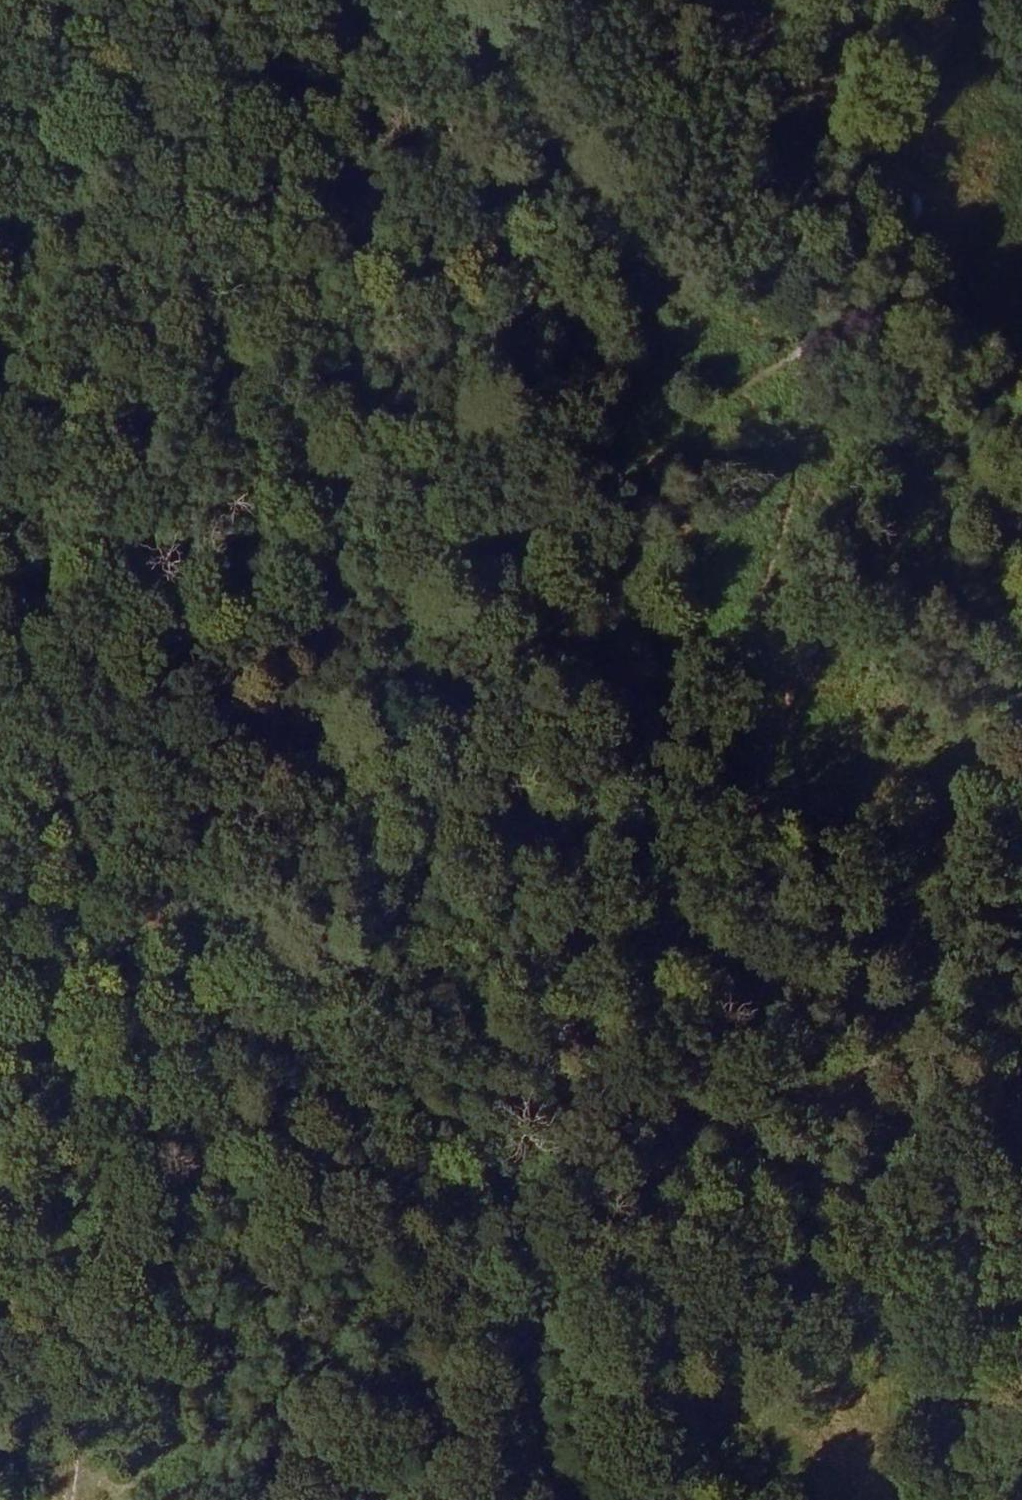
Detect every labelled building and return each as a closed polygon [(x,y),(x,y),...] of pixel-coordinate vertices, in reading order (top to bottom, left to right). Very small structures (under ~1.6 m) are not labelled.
[(888,219),(892,225),(897,229),(903,231),(910,231),(916,230),(921,226),(925,220),(927,214),(926,208),(924,201),(920,196),(914,193),(907,192),(901,193),(895,196),(890,201),(888,207),(887,213),(888,219)]
